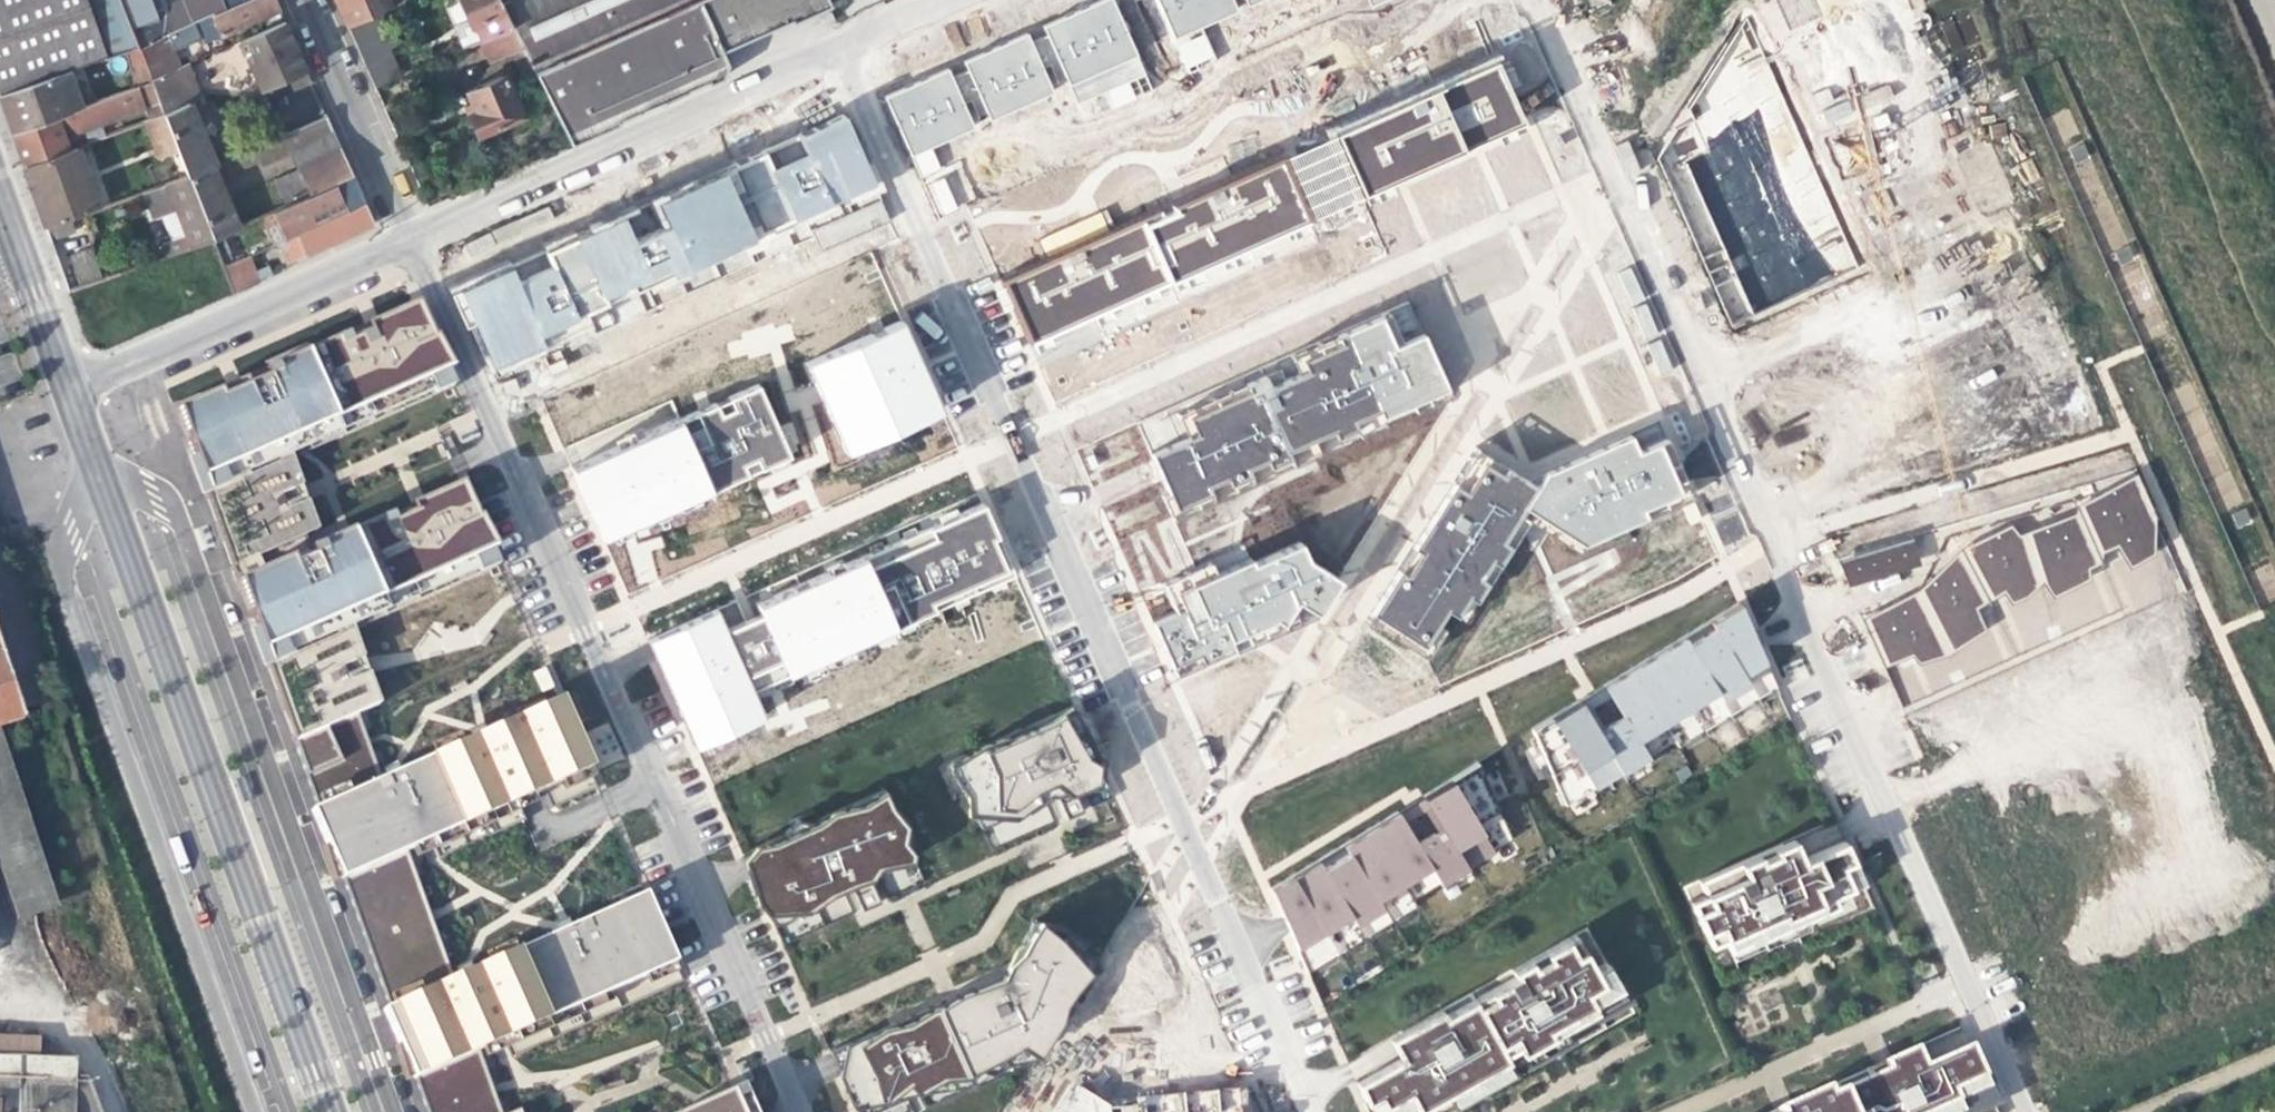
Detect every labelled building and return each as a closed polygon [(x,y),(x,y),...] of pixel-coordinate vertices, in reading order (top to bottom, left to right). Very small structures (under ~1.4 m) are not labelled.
[(83,0),(63,0),(18,16),(0,22),(0,98),(66,75),(85,69),(116,58),(137,51),(135,48),(130,35),(107,42),(106,38),(97,41),(83,0)] [(18,16),(63,0),(0,0),(0,22),(18,16)] [(147,0),(116,0),(130,35),(135,48),(158,38),(162,37),(147,0)] [(162,0),(147,0),(162,37),(188,26),(184,15),(171,20),(162,0)] [(197,22),(250,0),(184,0),(194,23),(197,22)] [(254,22),(279,11),(274,0),(250,0),(197,22),(206,43),(254,22)] [(348,27),(364,19),(392,7),(389,0),(336,0),(348,27)] [(483,39),(509,28),(497,4),(495,0),(459,0),(464,11),(470,25),(476,23),(483,39)] [(497,4),(509,28),(520,48),(533,75),(539,87),(553,114),(555,118),(694,57),(675,13),(705,0),(507,0),(497,4)] [(564,136),(569,146),(618,125),(617,121),(706,82),(707,85),(721,79),(725,65),(720,51),(788,21),(789,24),(825,8),(821,0),(705,0),(675,13),(694,57),(555,118),(564,136)] [(905,157),(974,129),(961,103),(976,95),(988,119),(1050,90),(1041,69),(1058,61),(1078,104),(1146,72),(1112,0),(1094,0),(1043,22),(1047,36),(1033,42),(1027,30),(962,58),(968,71),(950,77),(945,66),(878,96),(905,157)] [(1170,40),(1261,0),(1153,0),(1170,40)] [(1746,18),(1770,74),(1804,59),(1794,38),(1823,25),(1814,5),(1824,0),(1759,0),(1758,2),(1762,11),(1746,18)] [(282,20),(279,11),(254,22),(258,31),(282,20)] [(378,54),(364,19),(348,27),(363,60),(378,54)] [(258,31),(236,40),(256,85),(278,76),(285,72),(291,85),(308,77),(282,20),(258,31)] [(489,61),(508,53),(520,48),(509,28),(483,39),(480,40),(489,61)] [(137,51),(148,77),(171,68),(158,38),(135,48),(137,51)] [(527,92),(539,87),(533,75),(520,48),(508,53),(527,92)] [(196,49),(187,53),(190,60),(199,56),(196,49)] [(442,57),(438,50),(431,53),(435,60),(442,57)] [(116,58),(129,92),(151,84),(148,77),(137,51),(116,58)] [(384,52),(378,54),(363,60),(374,86),(395,77),(384,52)] [(183,63),(190,60),(187,53),(178,56),(180,64),(183,63)] [(1769,120),(1745,66),(1733,73),(1725,55),(1711,76),(1721,103),(1712,106),(1703,90),(1689,111),(1694,122),(1678,128),(1659,158),(1670,181),(1689,172),(1693,180),(1748,155),(1741,133),(1769,120)] [(1493,62),(996,280),(1024,343),(1357,193),(1519,122),(1493,62)] [(173,67),(171,68),(148,77),(151,84),(164,117),(178,151),(189,178),(214,167),(188,103),(178,79),(188,75),(183,63),(180,64),(173,67)] [(66,75),(0,98),(0,101),(5,116),(12,135),(79,110),(66,75)] [(198,99),(188,75),(178,79),(188,103),(198,99)] [(472,111),(466,114),(475,137),(522,116),(504,75),(463,92),(468,102),(472,111)] [(278,76),(256,85),(257,90),(274,81),(278,76)] [(308,77),(291,85),(293,90),(310,82),(308,77)] [(1114,103),(1150,90),(1145,78),(1109,91),(1114,103)] [(144,111),(149,122),(164,117),(151,84),(129,92),(79,110),(12,135),(17,148),(24,167),(67,151),(63,140),(144,111)] [(1830,122),(1853,115),(1848,102),(1826,109),(1830,122)] [(453,287),(488,364),(542,343),(537,331),(801,213),(821,250),(885,219),(840,114),(453,287)] [(157,158),(165,155),(178,151),(164,117),(149,122),(143,124),(157,158)] [(265,164),(293,151),(333,134),(326,118),(258,148),(265,164)] [(293,151),(300,169),(311,194),(352,176),(340,149),(333,134),(293,151)] [(540,152),(543,159),(570,147),(569,146),(564,136),(544,144),(540,152)] [(1991,143),(1959,157),(1986,216),(2017,202),(1991,143)] [(73,149),(67,151),(24,167),(33,193),(46,230),(62,224),(69,222),(99,211),(73,149)] [(165,155),(176,183),(189,178),(178,151),(165,155)] [(1959,157),(1927,170),(1954,230),(1986,216),(1959,157)] [(239,227),(214,167),(189,178),(214,238),(239,227)] [(277,179),(288,205),(311,194),(300,169),(277,179)] [(1927,170),(1895,185),(1923,243),(1954,230),(1927,170)] [(288,205),(280,209),(262,216),(274,243),(285,238),(286,241),(317,226),(364,203),(357,188),(352,176),(311,194),(288,205)] [(944,177),(926,186),(941,215),(959,206),(944,177)] [(214,239),(214,238),(189,178),(176,183),(166,186),(176,211),(186,237),(166,244),(171,255),(214,239)] [(1895,185),(1865,197),(1892,257),(1923,243),(1895,185)] [(161,216),(176,211),(166,186),(151,192),(158,210),(161,216)] [(1865,197),(1834,211),(1860,271),(1892,257),(1865,197)] [(369,214),(364,203),(317,226),(286,241),(289,248),(283,250),(283,254),(288,266),(374,224),(369,214)] [(1813,220),(1783,233),(1809,293),(1841,279),(1813,220)] [(71,228),(69,222),(62,224),(65,231),(71,228)] [(67,236),(65,231),(62,224),(46,230),(51,242),(67,236)] [(1783,233),(1752,247),(1778,307),(1809,293),(1783,233)] [(2034,250),(1881,320),(1898,357),(2051,288),(2034,250)] [(92,252),(59,264),(69,293),(103,280),(92,252)] [(236,293),(274,276),(270,266),(256,271),(250,255),(225,267),(236,293)] [(377,704),(351,631),(497,566),(459,484),(321,545),(290,462),(450,389),(413,306),(373,323),(236,384),(174,412),(294,741),(357,714),(377,704)] [(1173,508),(1449,397),(1423,332),(1389,346),(1378,316),(1288,353),(1293,364),(1179,410),(1188,431),(1148,448),(1173,508)] [(938,412),(897,321),(807,361),(847,449),(938,412)] [(1955,399),(1923,413),(1947,468),(1981,452),(1983,456),(2013,443),(2015,447),(2046,434),(2048,438),(2077,425),(2079,430),(2109,417),(2085,364),(2053,378),(2052,374),(2024,386),(2021,381),(1989,396),(1987,391),(1957,404),(1955,399)] [(757,383),(568,467),(601,541),(787,457),(757,383)] [(1833,436),(1791,455),(1816,509),(1860,489),(1862,493),(1891,479),(1894,483),(1925,469),(1901,416),(1868,431),(1866,427),(1836,441),(1833,436)] [(1546,471),(1536,487),(1526,507),(1580,544),(1686,491),(1662,438),(1638,449),(1631,433),(1546,471)] [(1536,487),(1473,450),(1368,614),(1424,653),(1451,611),(1467,618),(1526,507),(1536,487)] [(1918,590),(1865,619),(1881,666),(1909,652),(1918,662),(1944,654),(1981,630),(1974,608),(2005,591),(2012,603),(2028,596),(2041,582),(2052,594),(2085,580),(2086,568),(2100,561),(2099,554),(2117,545),(2129,567),(2150,555),(2154,523),(2135,477),(1949,539),(1918,590)] [(644,643),(691,748),(767,715),(755,688),(1011,574),(980,501),(754,605),(758,616),(726,628),(720,608),(644,643)] [(1922,562),(1909,530),(1838,558),(1850,590),(1922,562)] [(1173,612),(1150,622),(1172,674),(1313,612),(1334,576),(1305,560),(1296,540),(1247,561),(1241,546),(1159,581),(1173,612)] [(648,542),(614,550),(624,589),(658,581),(648,542)] [(1578,700),(1531,729),(1566,805),(1673,739),(1678,747),(1776,686),(1738,602),(1603,684),(1620,724),(1595,739),(1578,700)] [(11,900),(47,892),(9,721),(14,720),(0,658),(0,851),(11,900)] [(675,961),(646,892),(452,978),(405,851),(518,801),(590,768),(559,700),(381,779),(357,714),(294,741),(426,1111),(500,1111),(479,1051),(675,961)] [(1098,773),(1068,705),(948,760),(979,826),(1053,792),(1063,817),(1080,810),(1069,786),(1098,773)] [(1397,810),(1270,888),(1308,972),(1407,912),(1404,904),(1512,838),(1477,761),(1422,795),(1439,834),(1414,850),(1397,810)] [(913,857),(882,789),(738,853),(768,920),(848,884),(860,909),(877,901),(866,876),(913,857)] [(1789,836),(1754,852),(1768,884),(1800,870),(1795,859),(1798,857),(1789,836)] [(1721,937),(1726,949),(1801,916),(1832,902),(1829,895),(1860,881),(1841,838),(1798,857),(1795,859),(1800,870),(1768,884),(1754,852),(1695,878),(1701,892),(1685,899),(1705,944),(1721,937)] [(830,918),(852,912),(847,897),(826,902),(830,918)] [(1807,930),(1801,916),(1726,949),(1733,963),(1807,930)] [(1093,959),(1033,920),(997,976),(826,1050),(854,1111),(868,1111),(1020,1045),(1033,1053),(1093,959)] [(1413,1109),(1443,1093),(1458,1084),(1465,1096),(1480,1087),(1473,1075),(1504,1058),(1501,1052),(1513,1045),(1516,1051),(1563,1025),(1589,1010),(1592,1008),(1589,1002),(1616,986),(1614,982),(1601,960),(1590,966),(1570,931),(1506,967),(1510,974),(1441,1013),(1437,1007),(1418,1017),(1433,1042),(1399,1062),(1396,1056),(1349,1082),(1366,1111),(1395,1111),(1410,1104),(1413,1109)] [(1618,980),(1614,982),(1616,986),(1589,1002),(1592,1008),(1589,1010),(1593,1018),(1628,998),(1618,980)] [(1385,1036),(1396,1056),(1399,1062),(1433,1042),(1418,1017),(1385,1036)] [(1563,1025),(1516,1051),(1524,1065),(1571,1039),(1563,1025)] [(76,1054),(41,1054),(41,1026),(0,1026),(0,1111),(76,1111),(76,1054)] [(1761,1111),(1956,1111),(1958,1111),(1954,1101),(1985,1087),(1981,1079),(1966,1045),(1917,1066),(1908,1046),(1862,1067),(1865,1075),(1824,1094),(1820,1085),(1761,1111)] [(1458,1084),(1443,1093),(1450,1106),(1511,1071),(1504,1058),(1473,1075),(1480,1087),(1465,1096),(1458,1084)] [(1981,1079),(1985,1087),(1954,1101),(1958,1111),(1956,1111),(1975,1111),(1996,1103),(1985,1078),(1981,1079)] [(1238,1089),(1096,1101),(1070,1081),(1051,1111),(1239,1111),(1238,1089)] [(731,1089),(679,1111),(741,1111),(731,1089)]
